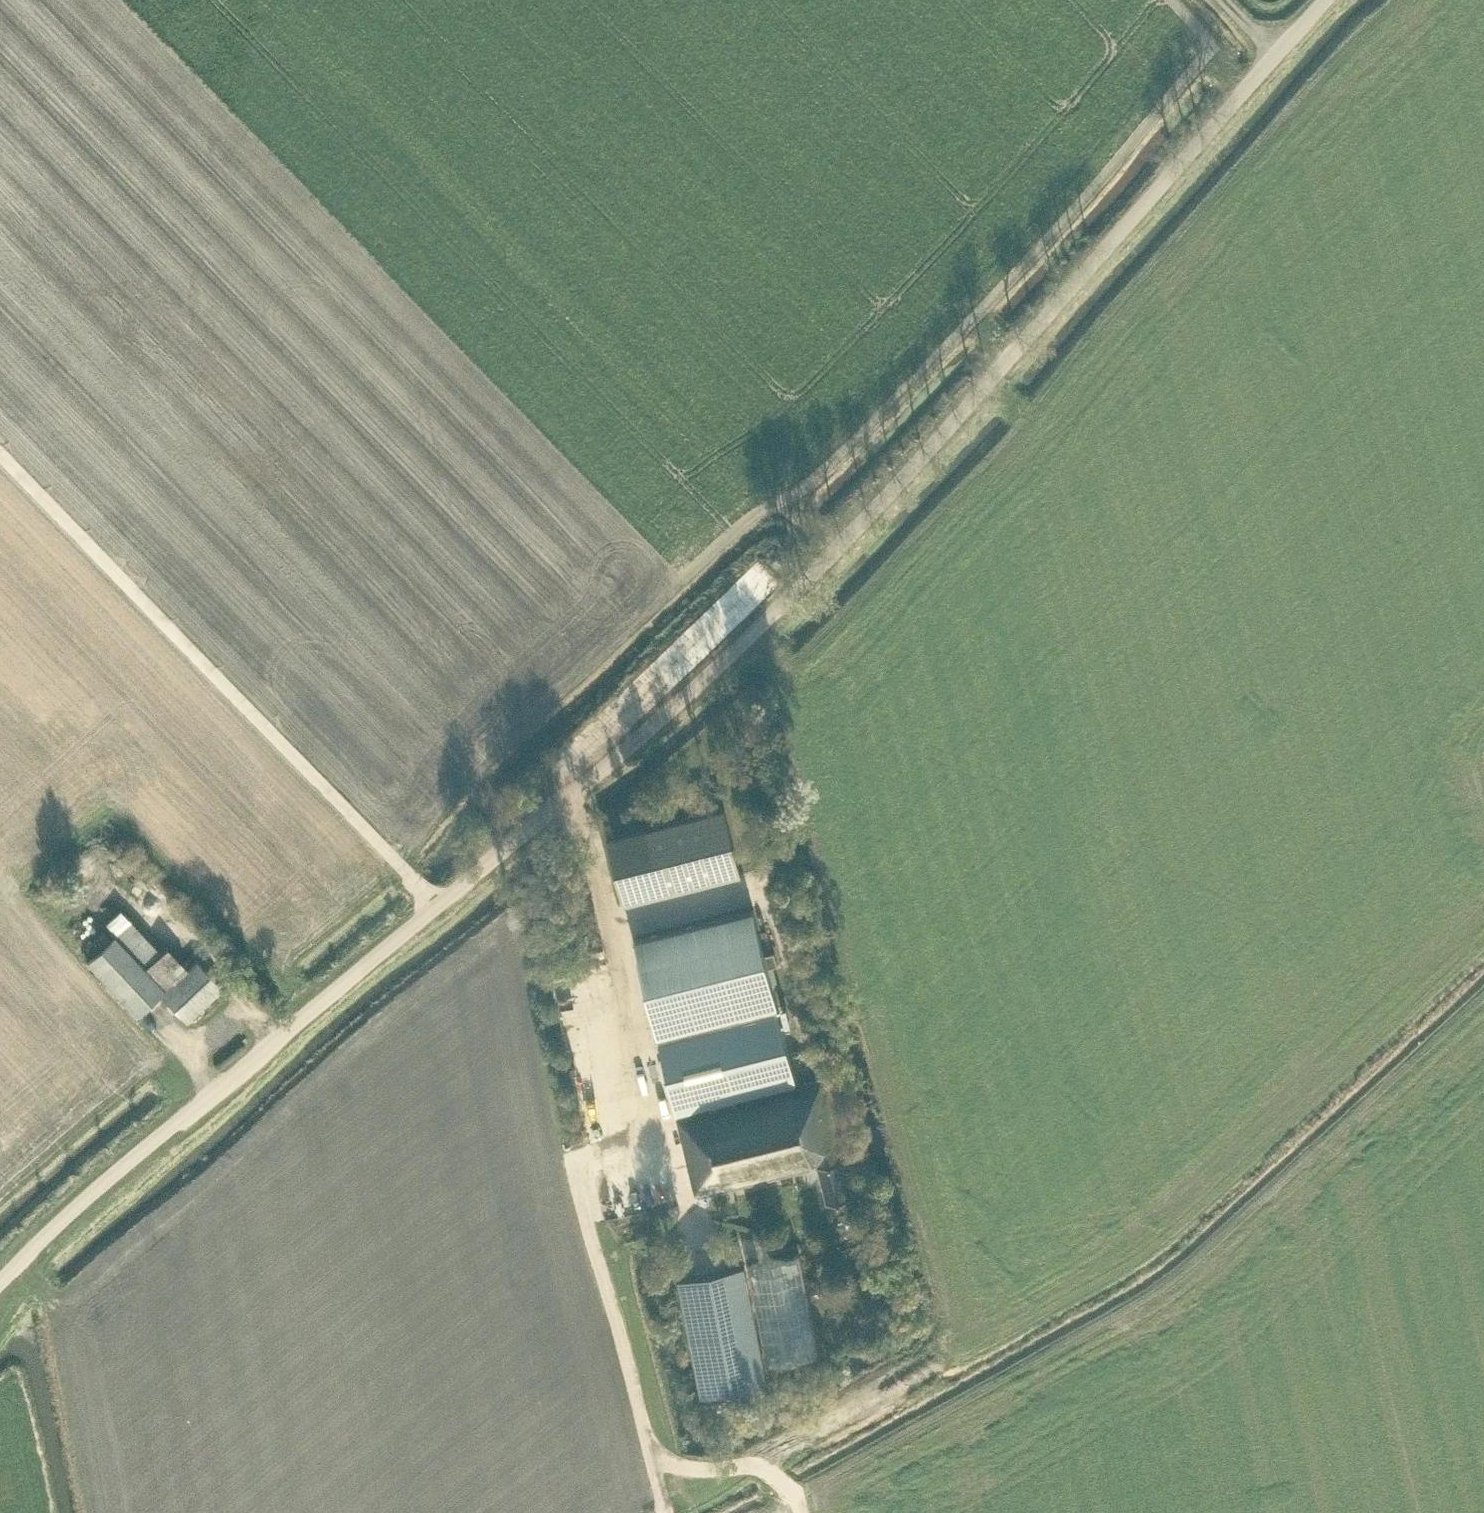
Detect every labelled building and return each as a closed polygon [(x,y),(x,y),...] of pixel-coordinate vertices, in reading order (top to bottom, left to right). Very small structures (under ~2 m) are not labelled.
[(741,873),(724,808),(607,837),(624,902),(741,873)] [(778,1007),(768,966),(776,964),(773,951),(764,953),(752,908),(632,939),(657,1038),(658,1038),(658,1037),(778,1007)] [(160,994),(160,995),(186,1021),(222,987),(196,960),(187,969),(166,947),(163,950),(160,953),(130,921),(119,910),(104,924),(115,935),(114,935),(110,939),(102,930),(85,947),(93,955),(87,961),(137,1015),(160,994)] [(710,1104),(714,1103),(714,1102),(720,1100),(720,1102),(735,1099),(734,1094),(796,1079),(778,1007),(658,1037),(658,1038),(667,1071),(676,1109),(709,1101),(710,1104)] [(698,1194),(818,1164),(827,1202),(852,1195),(823,1077),(735,1099),(720,1102),(720,1100),(714,1102),(714,1103),(710,1104),(677,1113),(698,1194)] [(767,1364),(818,1354),(798,1253),(747,1263),(767,1364)] [(766,1381),(744,1264),(678,1276),(701,1393),(766,1381)]
